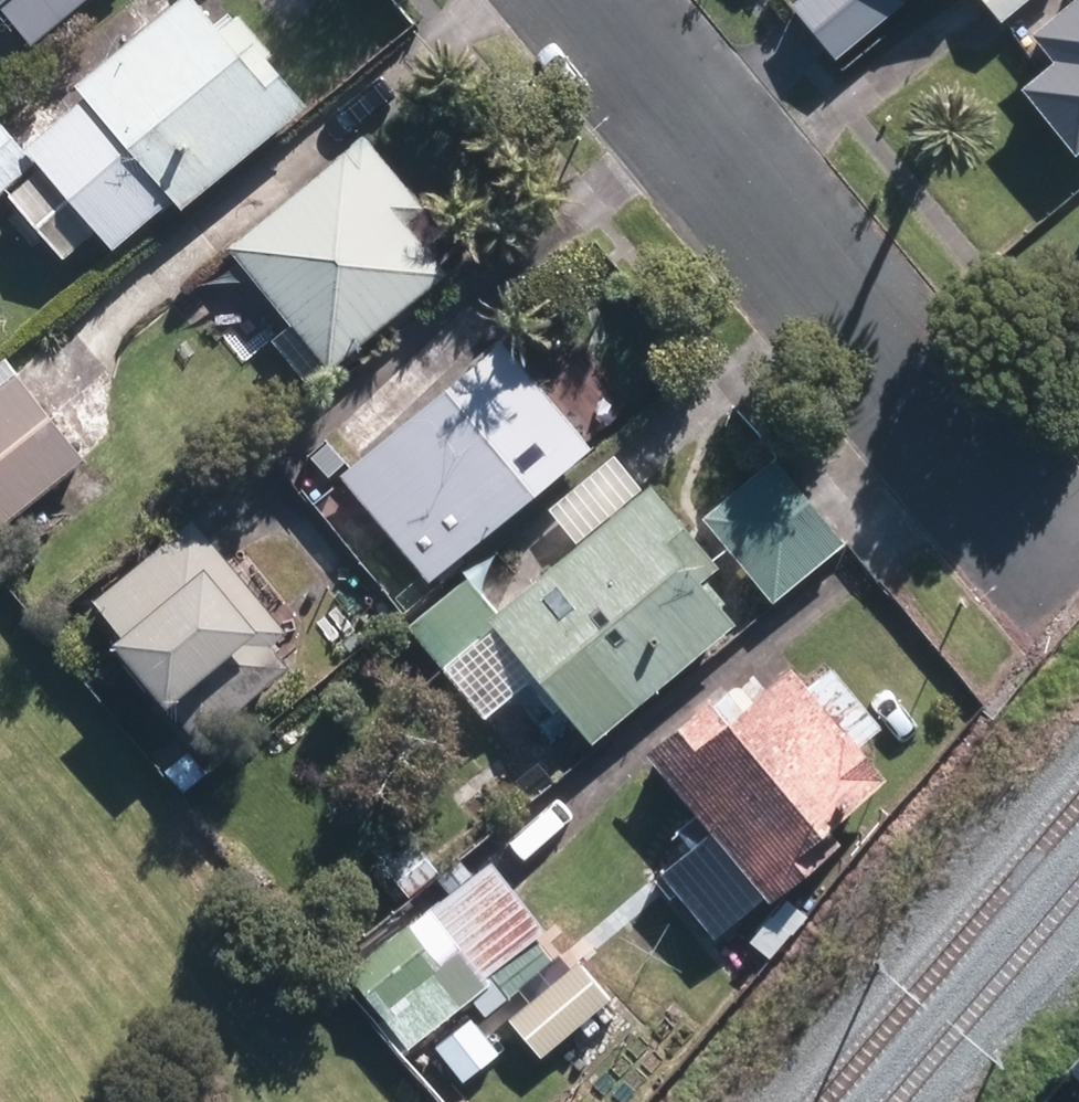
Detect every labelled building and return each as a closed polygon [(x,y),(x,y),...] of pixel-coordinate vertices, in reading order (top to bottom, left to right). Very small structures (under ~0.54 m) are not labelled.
[(72,68),(85,83),(37,123),(115,217),(163,179),(177,196),(302,93),(265,48),(270,44),(236,2),(216,18),(201,0),(154,0),(72,68)] [(1031,0),(966,0),(994,32),(1031,0)] [(1021,44),(1043,70),(1011,98),(1066,166),(1078,155),(1078,0),(1075,0),(1021,44)] [(322,356),(443,259),(402,208),(420,193),(361,120),(222,231),(322,356)] [(28,160),(0,126),(0,183),(28,160)] [(332,470),(421,574),(580,440),(624,403),(570,338),(526,375),(491,335),(332,470)] [(75,445),(7,362),(0,368),(0,572),(36,615),(160,512),(121,464),(75,445)] [(340,457),(322,437),(305,453),(323,473),(340,457)] [(765,593),(836,536),(766,448),(694,505),(765,593)] [(639,473),(489,601),(462,570),(400,621),(435,663),(486,618),(582,732),(724,612),(691,574),(711,558),(639,473)] [(98,629),(187,733),(278,658),(261,638),(278,624),(183,509),(85,593),(108,621),(98,629)] [(879,713),(830,655),(805,677),(788,657),(726,712),(706,689),(644,741),(712,821),(661,866),(713,924),(762,882),(768,891),(836,831),(825,817),(884,765),(855,734),(879,713)] [(182,745),(158,765),(178,788),(202,768),(182,745)] [(402,1041),(462,993),(457,988),(482,969),(504,995),(548,959),(527,932),(538,924),(483,855),(343,966),(402,1041)] [(772,905),(749,931),(767,947),(790,921),(772,905)] [(486,1044),(462,1016),(443,1032),(467,1060),(486,1044)]
